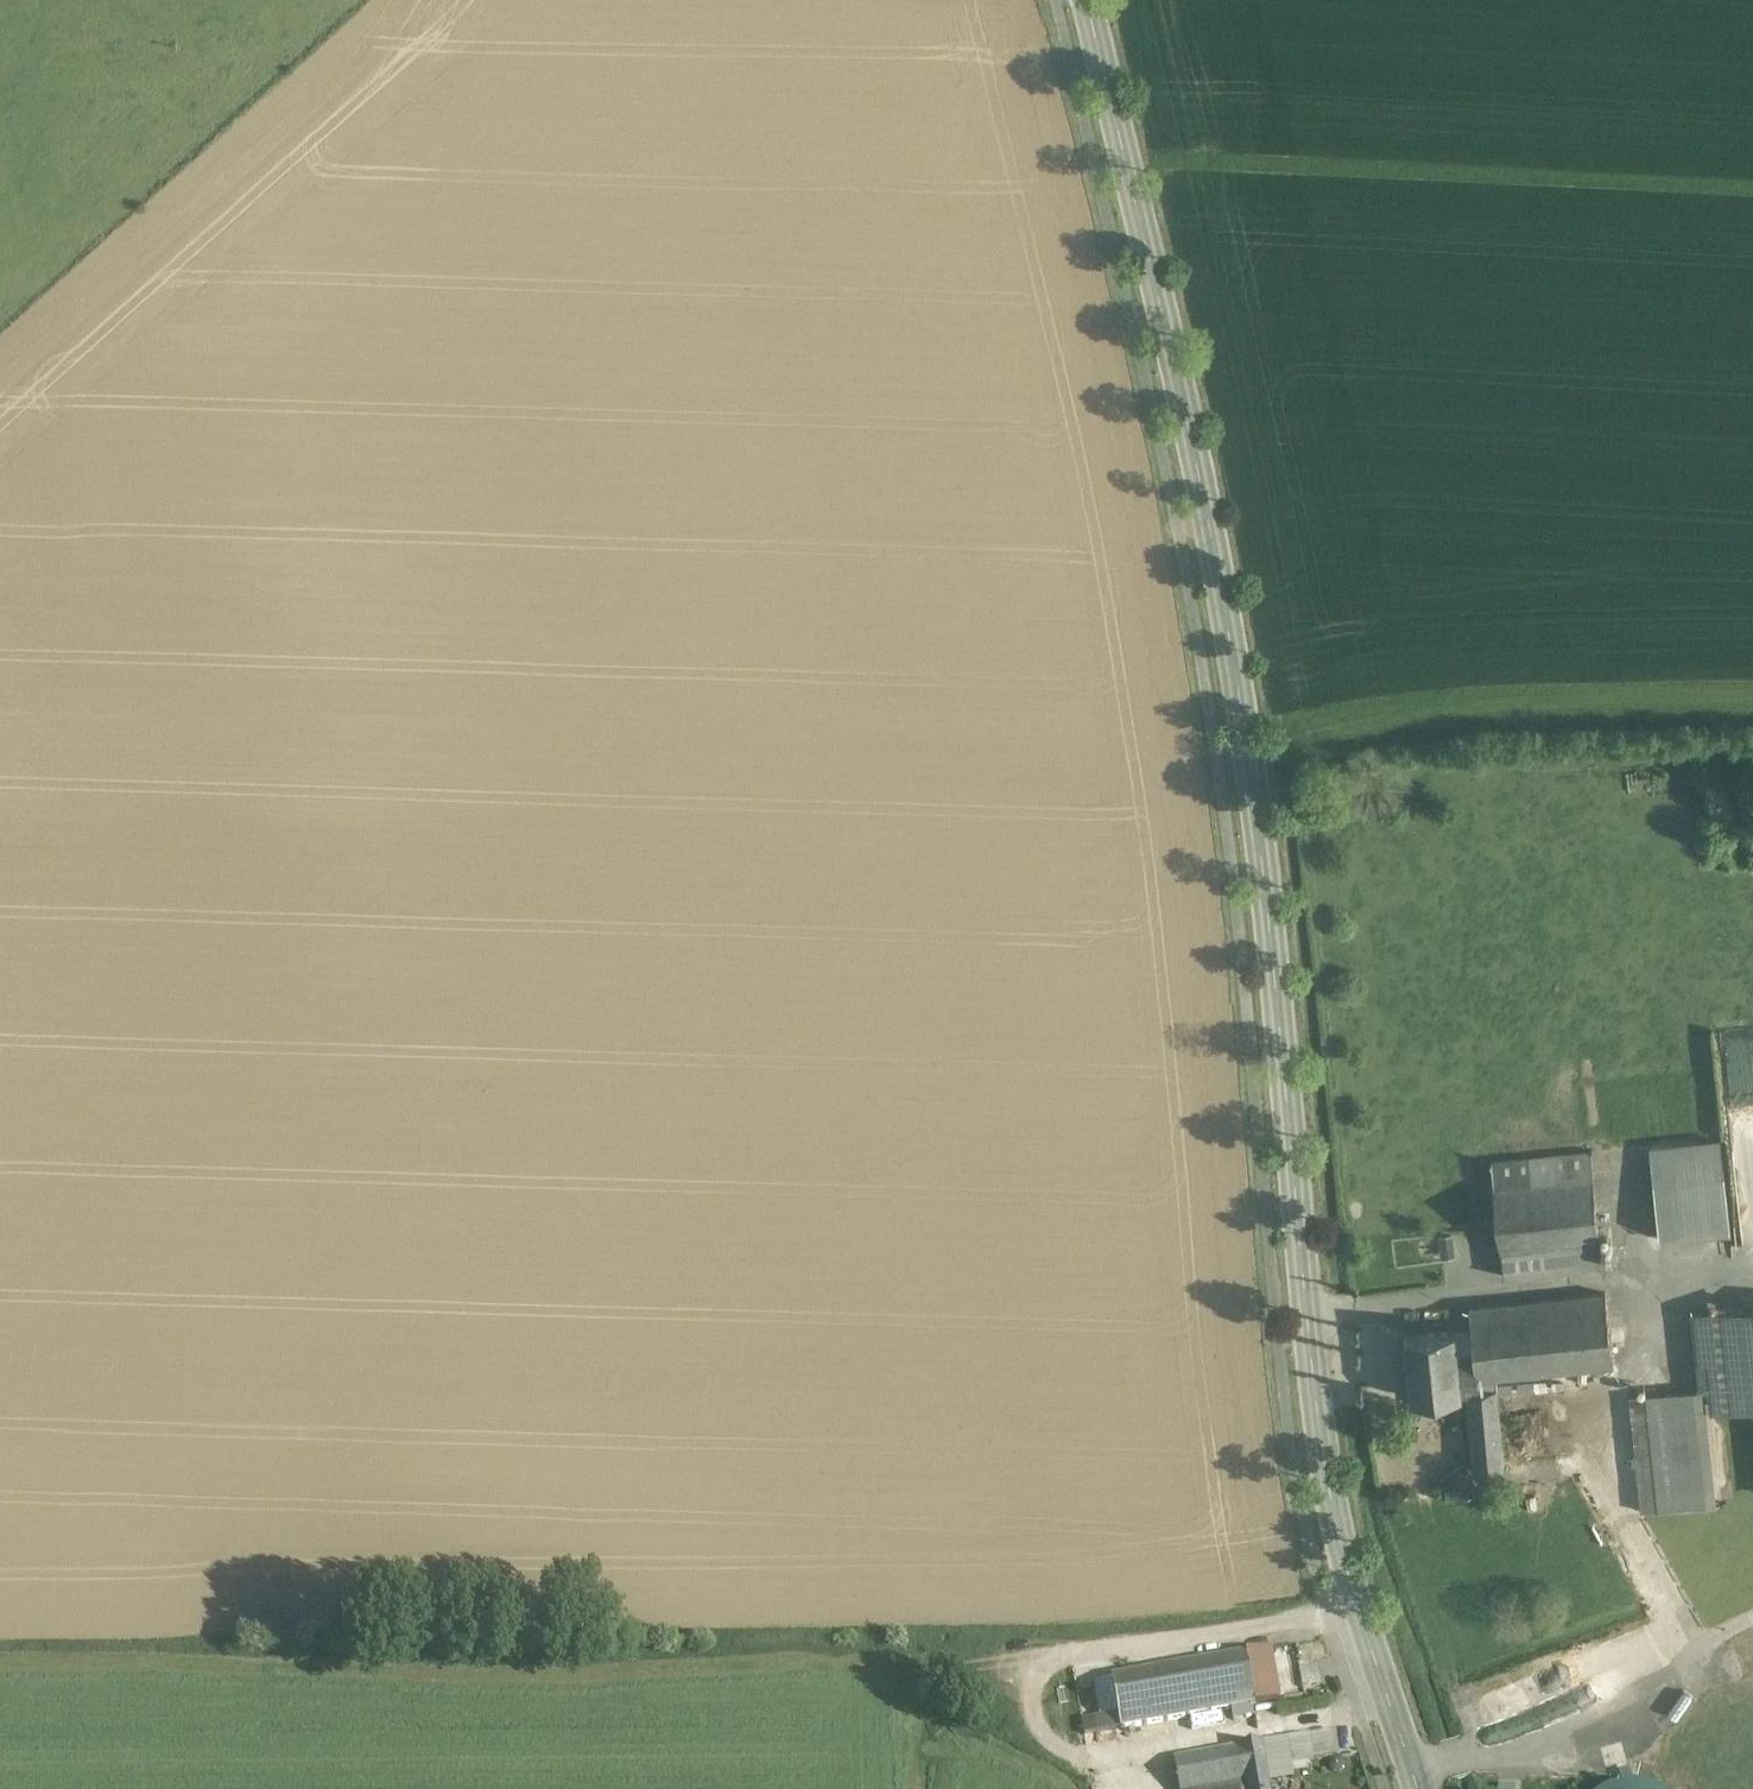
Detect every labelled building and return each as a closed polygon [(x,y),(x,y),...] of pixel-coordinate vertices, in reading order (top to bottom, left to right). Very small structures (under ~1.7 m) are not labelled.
[(1649,1148),(1660,1241),(1731,1233),(1720,1141),(1649,1148)] [(1527,1248),(1599,1240),(1592,1155),(1493,1164),(1503,1266),(1528,1263),(1527,1248)] [(1527,1248),(1528,1263),(1601,1256),(1599,1240),(1527,1248)] [(1475,1354),(1457,1355),(1461,1393),(1470,1392),(1478,1469),(1506,1467),(1498,1376),(1612,1366),(1605,1295),(1471,1308),(1473,1328),(1475,1354)] [(1709,1312),(1719,1407),(1752,1404),(1752,1307),(1709,1312)] [(1705,1409),(1719,1407),(1709,1312),(1691,1313),(1700,1389),(1702,1409),(1705,1409)] [(1473,1328),(1455,1330),(1457,1355),(1475,1354),(1473,1328)] [(1406,1335),(1413,1398),(1461,1393),(1457,1355),(1455,1330),(1406,1335)] [(1693,1390),(1705,1506),(1715,1505),(1705,1409),(1702,1409),(1700,1389),(1693,1390)] [(1693,1390),(1646,1395),(1658,1511),(1705,1506),(1693,1390)] [(1644,1512),(1658,1511),(1646,1395),(1632,1396),(1644,1512)] [(1460,1499),(1478,1488),(1466,1468),(1448,1479),(1460,1499)] [(1272,1650),(1245,1655),(1254,1705),(1281,1700),(1272,1650)] [(1245,1655),(1115,1680),(1124,1729),(1254,1705),(1245,1655)] [(1109,1663),(1072,1670),(1084,1737),(1124,1729),(1115,1680),(1113,1680),(1109,1663)] [(1509,1712),(1547,1697),(1539,1677),(1501,1691),(1509,1712)] [(1336,1730),(1270,1739),(1273,1764),(1340,1755),(1336,1730)] [(1263,1743),(1176,1758),(1181,1788),(1272,1788),(1263,1743)]
